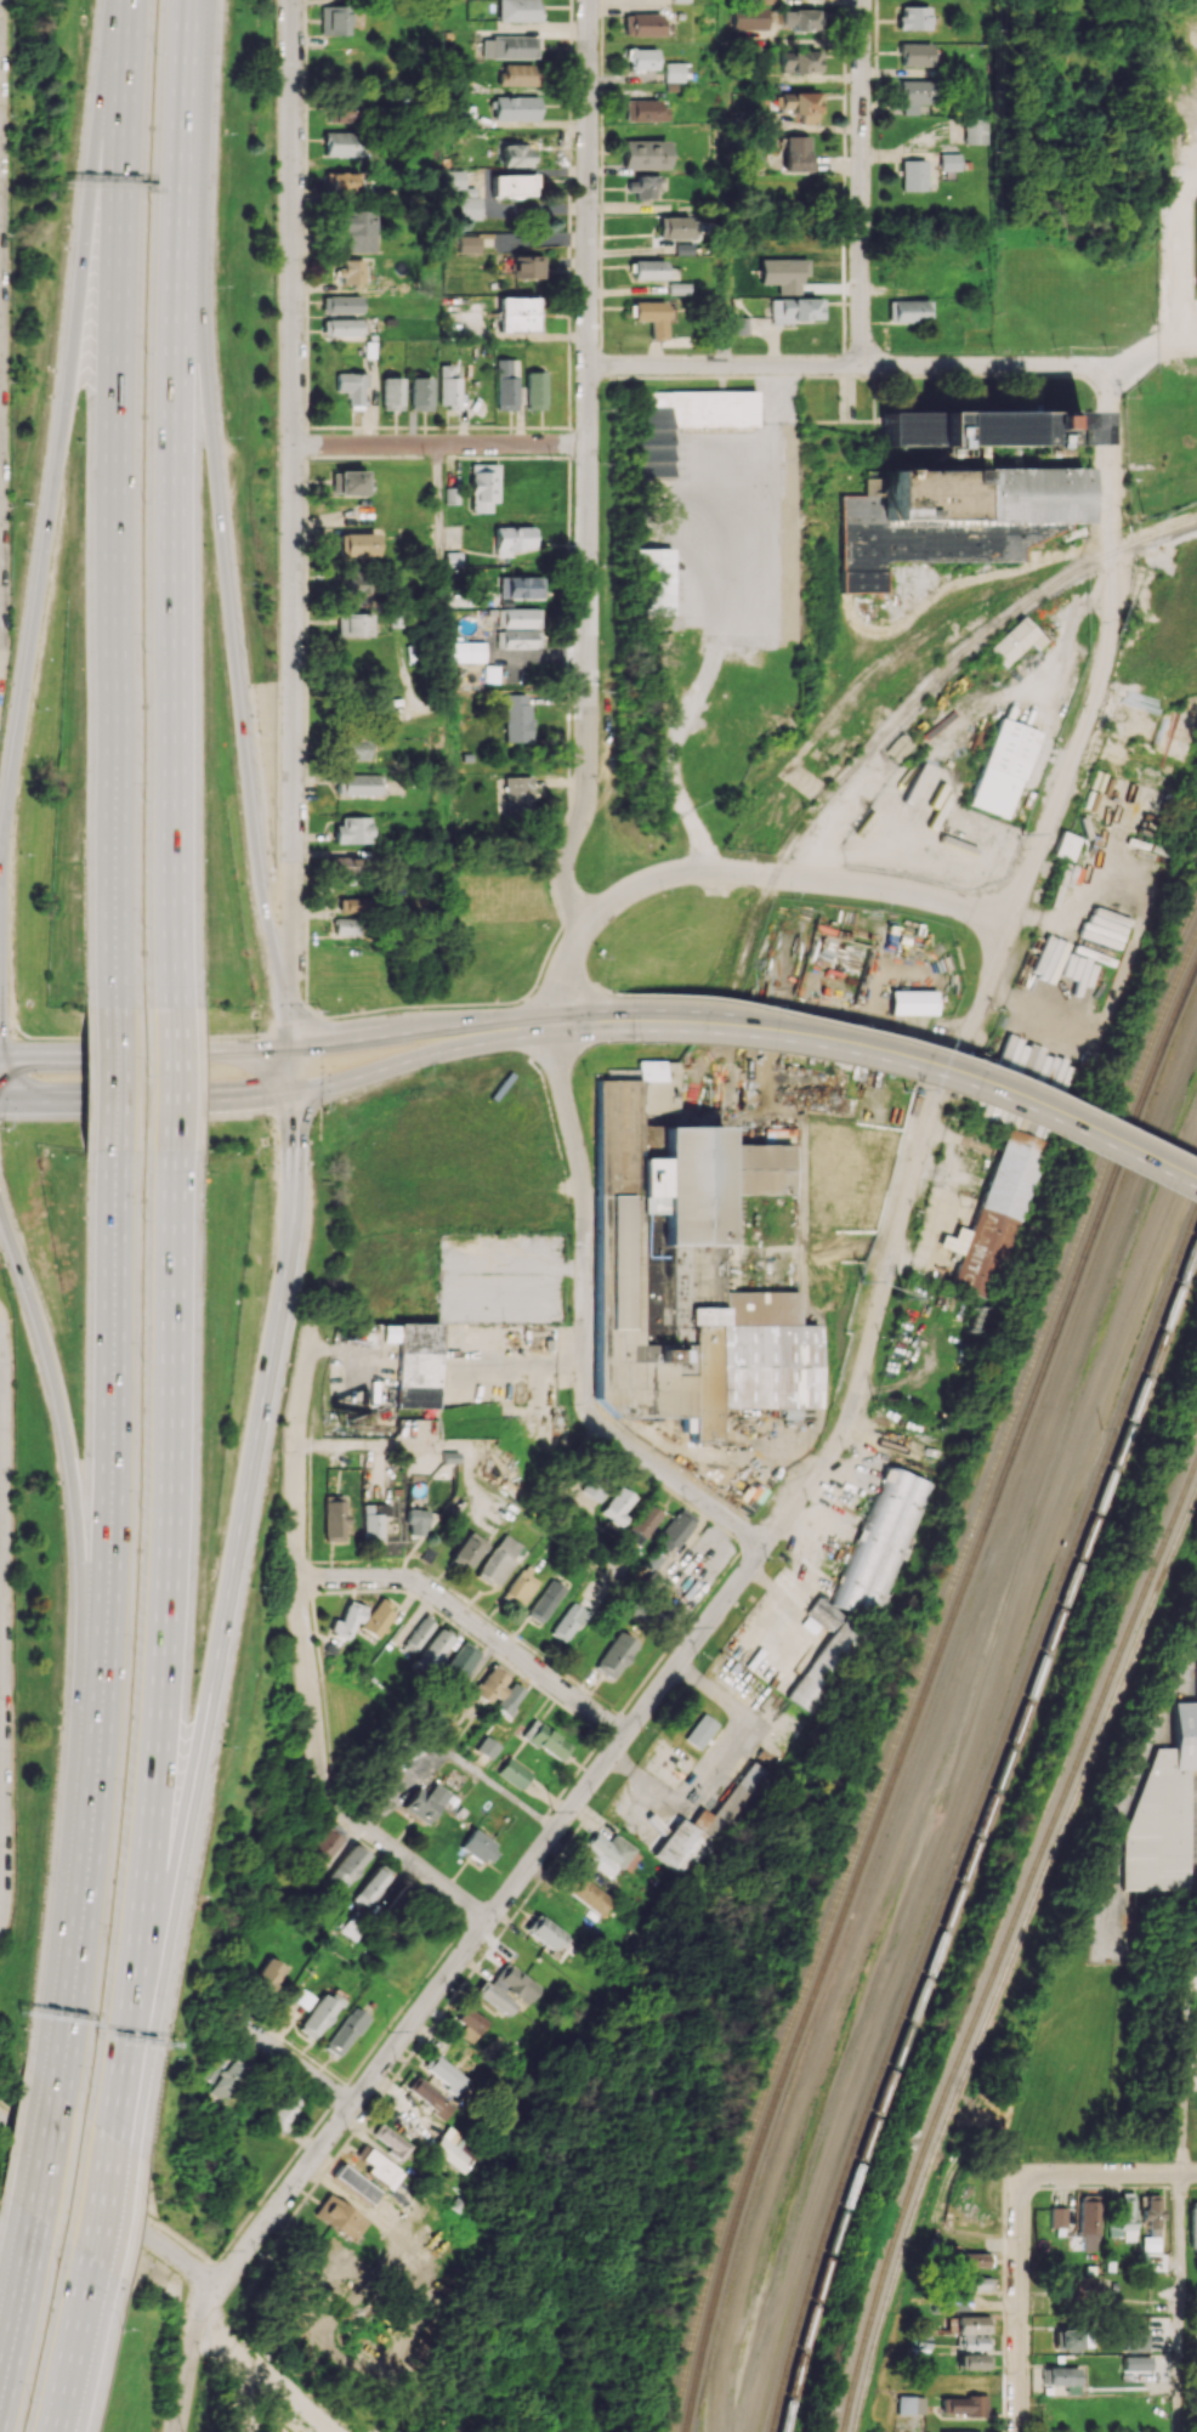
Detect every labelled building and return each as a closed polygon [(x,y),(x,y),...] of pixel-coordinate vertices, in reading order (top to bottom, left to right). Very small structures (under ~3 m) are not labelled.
[(498,21),(539,21),(538,0),(498,0),(498,21)] [(320,35),(346,35),(347,6),(320,5),(320,35)] [(930,6),(899,6),(899,29),(929,30),(930,6)] [(766,29),(767,7),(733,7),(733,29),(766,29)] [(661,35),(661,13),(623,14),(624,36),(661,35)] [(482,37),(482,59),(537,58),(536,36),(482,37)] [(932,66),(931,42),(900,43),(901,66),(932,66)] [(656,48),(629,48),(629,70),(656,69),(656,48)] [(780,51),(781,72),(821,72),(821,50),(780,51)] [(663,82),(682,82),(682,72),(688,72),(688,63),(663,63),(663,82)] [(500,85),(537,86),(538,65),(500,64),(500,85)] [(901,114),(928,114),(928,104),(933,104),(932,80),(900,81),(901,114)] [(800,123),(816,123),(816,113),(821,113),(821,92),(781,92),(780,113),(801,113),(800,123)] [(539,96),(496,95),(495,119),(538,120),(539,96)] [(349,99),(332,100),(333,123),(350,122),(349,99)] [(625,101),(625,121),(666,122),(667,101),(625,101)] [(987,119),(964,118),(964,143),(986,144),(987,119)] [(323,156),(354,156),(355,132),(324,132),(323,156)] [(808,135),(783,136),(785,172),(809,171),(808,135)] [(622,168),(667,169),(668,140),(623,140),(622,168)] [(502,167),(530,166),(529,143),(502,144),(502,167)] [(940,170),(959,170),(960,154),(940,154),(940,170)] [(902,190),(926,190),(926,160),(901,160),(902,190)] [(465,188),(465,170),(441,171),(441,189),(465,188)] [(323,191),(357,191),(357,172),(323,172),(323,191)] [(537,187),(537,175),(492,175),(493,197),(527,196),(527,187),(537,187)] [(636,198),(657,199),(658,176),(627,175),(627,191),(636,192),(636,198)] [(460,219),(482,219),(482,196),(459,197),(460,219)] [(371,252),(372,211),(339,210),(338,252),(371,252)] [(658,239),(694,239),(694,217),(659,216),(658,239)] [(479,252),(479,236),(458,236),(458,252),(479,252)] [(542,256),(512,255),(512,278),(542,279),(542,256)] [(338,284),(361,284),(361,259),(338,259),(338,284)] [(663,260),(631,260),(631,279),(663,280),(663,260)] [(666,294),(686,295),(687,283),(667,282),(666,294)] [(359,296),(326,296),(326,313),(359,313),(359,296)] [(531,297),(498,297),(498,332),(537,333),(537,321),(539,321),(539,308),(531,308),(531,297)] [(822,322),(823,299),(772,298),(771,321),(822,322)] [(929,301),(888,300),(887,322),(928,323),(929,301)] [(663,301),(631,302),(632,321),(648,321),(648,340),(663,339),(663,301)] [(749,317),(732,317),(731,334),(748,335),(749,317)] [(326,335),(357,336),(358,319),(326,319),(326,335)] [(497,410),(518,410),(516,358),(496,359),(497,410)] [(459,408),(459,378),(452,378),(452,365),(439,364),(438,407),(459,408)] [(526,410),(545,410),(545,372),(527,371),(526,410)] [(364,405),(364,373),(336,373),(336,392),(347,392),(347,405),(364,405)] [(403,378),(383,377),(382,410),(402,410),(403,378)] [(431,411),(432,377),(411,377),(410,410),(431,411)] [(755,391),(638,391),(639,476),(672,476),(672,426),(755,426),(755,391)] [(878,412),(1083,406),(1084,442),(878,449),(878,412)] [(491,513),(492,502),(498,502),(499,464),(472,463),(471,512),(491,513)] [(840,492),(864,492),(864,474),(868,474),(868,469),(1084,465),(1085,523),(1070,525),(1070,529),(1056,531),(1021,548),(1021,560),(886,561),(887,593),(840,594),(840,492)] [(329,471),(330,496),(363,495),(363,470),(329,471)] [(534,526),(496,526),(495,553),(534,553),(534,526)] [(374,533),(341,534),(341,557),(374,556),(374,533)] [(676,548),(675,620),(632,619),(634,546),(642,548),(676,548)] [(342,595),(366,596),(366,570),(342,569),(342,595)] [(499,598),(543,599),(543,577),(499,576),(499,598)] [(497,608),(498,628),(539,627),(539,607),(497,608)] [(370,614),(335,614),(335,636),(369,637),(370,614)] [(1029,643),(1035,650),(1045,640),(1022,615),(985,650),(1002,668),(1029,643)] [(497,647),(539,648),(539,630),(497,629),(497,647)] [(484,662),(485,642),(451,642),(450,662),(484,662)] [(530,742),(531,694),(507,694),(506,742),(530,742)] [(1040,730),(1006,822),(964,807),(998,714),(1040,730)] [(1104,737),(1180,761),(1155,840),(1079,817),(1104,737)] [(368,759),(368,741),(339,740),(339,758),(368,759)] [(381,775),(335,774),(335,794),(380,795),(381,775)] [(532,810),(530,775),(503,776),(505,811),(532,810)] [(336,843),(371,842),(370,817),(336,817),(336,843)] [(1079,836),(1059,831),(1053,855),(1073,860),(1079,836)] [(370,857),(331,856),(330,873),(370,874),(370,857)] [(339,898),(340,912),(373,911),(373,898),(339,898)] [(351,934),(351,918),(334,919),(334,935),(351,934)] [(890,991),(932,991),(932,1014),(890,1014),(890,991)] [(665,1080),(664,1060),(638,1060),(638,1081),(665,1080)] [(1046,1143),(993,1303),(948,1288),(1002,1128),(1046,1143)] [(785,1145),(785,1195),(719,1196),(719,1145),(785,1145)] [(437,1327),(435,1411),(390,1410),(392,1326),(437,1327)] [(833,1605),(872,1619),(921,1478),(882,1465),(833,1605)] [(579,1489),(597,1503),(607,1489),(589,1476),(579,1489)] [(621,1513),(632,1497),(616,1486),(598,1512),(619,1527),(626,1517),(621,1513)] [(344,1541),(344,1496),(323,1496),(323,1541),(344,1541)] [(623,1535),(639,1546),(660,1513),(644,1503),(623,1535)] [(382,1541),(382,1516),(389,1516),(389,1504),(362,1504),(362,1541),(382,1541)] [(671,1553),(695,1518),(678,1507),(654,1541),(671,1553)] [(426,1510),(407,1509),(406,1534),(425,1535),(426,1510)] [(464,1572),(486,1544),(469,1531),(447,1559),(464,1572)] [(473,1575),(492,1588),(522,1546),(503,1533),(473,1575)] [(652,1571),(643,1584),(654,1592),(664,1578),(654,1571),(663,1558),(652,1549),(642,1564),(652,1571)] [(537,1580),(521,1570),(503,1598),(519,1608),(537,1580)] [(563,1588),(549,1578),(525,1614),(539,1624),(563,1588)] [(832,1631),(786,1698),(809,1714),(866,1630),(817,1597),(806,1613),(832,1631)] [(375,1638),(395,1610),(379,1599),(359,1627),(375,1638)] [(348,1639),(354,1621),(360,1623),(365,1607),(346,1600),(339,1621),(333,1619),(328,1633),(348,1639)] [(561,1642),(587,1614),(574,1602),(548,1630),(561,1642)] [(403,1647),(414,1654),(433,1622),(422,1615),(403,1647)] [(412,1663),(425,1673),(453,1638),(439,1628),(412,1663)] [(611,1679),(637,1644),(620,1631),(593,1665),(611,1679)] [(1194,1636),(1195,1702),(1169,1702),(1170,1748),(1148,1748),(1120,1847),(1120,1890),(1188,1889),(1186,1769),(1196,1769),(1196,1636),(1194,1636)] [(480,1652),(463,1640),(439,1673),(456,1685),(480,1652)] [(484,1707),(491,1695),(496,1697),(510,1674),(491,1662),(469,1698),(484,1707)] [(511,1719),(516,1711),(511,1707),(522,1690),(511,1682),(494,1707),(511,1719)] [(684,1740),(700,1750),(717,1722),(701,1712),(684,1740)] [(558,1762),(570,1746),(534,1718),(522,1734),(558,1762)] [(491,1759),(500,1745),(484,1735),(476,1750),(491,1759)] [(522,1788),(531,1771),(506,1757),(497,1775),(522,1788)] [(652,1856),(692,1883),(766,1770),(750,1760),(713,1816),(700,1808),(689,1825),(678,1817),(652,1856)] [(417,1786),(402,1807),(426,1824),(448,1793),(434,1783),(427,1793),(417,1786)] [(323,1864),(344,1838),(328,1825),(307,1851),(323,1864)] [(495,1840),(470,1829),(460,1851),(491,1864),(496,1852),(491,1850),(495,1840)] [(614,1834),(609,1841),(593,1831),(581,1850),(583,1852),(576,1864),(592,1874),(595,1869),(610,1878),(618,1866),(623,1869),(637,1848),(614,1834)] [(369,1855),(353,1844),(329,1877),(345,1888),(369,1855)] [(366,1906),(391,1873),(378,1863),(353,1897),(366,1906)] [(565,1888),(600,1916),(613,1900),(578,1872),(565,1888)] [(555,1952),(567,1936),(537,1913),(525,1929),(555,1952)] [(1196,1975),(1196,1950),(1188,1951),(1189,1976),(1196,1975)] [(285,1969),(269,1956),(249,1983),(265,1995),(285,1969)] [(525,2007),(540,1987),(506,1962),(491,1981),(525,2007)] [(474,1992),(508,2015),(515,2004),(482,1980),(474,1992)] [(339,2000),(321,1990),(297,2030),(315,2040),(339,2000)] [(339,2058),(365,2015),(349,2005),(323,2048),(339,2058)] [(464,2025),(458,2033),(472,2043),(487,2021),(465,2006),(456,2019),(464,2025)] [(425,2069),(458,2094),(469,2080),(436,2055),(425,2069)] [(228,2105),(250,2066),(234,2056),(212,2096),(228,2105)] [(409,2090),(447,2119),(457,2106),(419,2077),(409,2090)] [(269,2123),(286,2131),(301,2099),(284,2091),(269,2123)] [(412,2146),(380,2123),(371,2135),(403,2158),(412,2146)] [(468,2173),(484,2150),(450,2126),(434,2150),(468,2173)] [(359,2158),(369,2166),(365,2171),(390,2190),(402,2173),(366,2148),(359,2158)] [(332,2175),(371,2204),(380,2193),(341,2163),(332,2175)] [(366,2222),(328,2193),(313,2213),(352,2242),(366,2222)] [(1135,2241),(1136,2193),(1120,2193),(1119,2222),(1109,2222),(1108,2240),(1135,2241)] [(1140,2220),(1148,2220),(1148,2236),(1160,2236),(1161,2195),(1141,2195),(1140,2220)] [(1079,2250),(1098,2251),(1100,2201),(1081,2201),(1079,2250)] [(1067,2207),(1050,2207),(1050,2227),(1067,2228),(1067,2207)] [(960,2267),(988,2267),(988,2253),(961,2253),(960,2267)] [(1067,2302),(1104,2303),(1105,2277),(1067,2276),(1067,2302)] [(990,2277),(961,2278),(961,2291),(991,2289),(990,2277)] [(947,2311),(970,2310),(970,2294),(947,2295),(947,2311)] [(989,2316),(956,2316),(956,2333),(989,2333),(989,2316)] [(1054,2349),(1084,2348),(1083,2328),(1053,2329),(1054,2349)] [(1146,2351),(1147,2329),(1120,2328),(1120,2350),(1146,2351)] [(989,2351),(989,2335),(961,2335),(961,2350),(989,2351)] [(958,2354),(957,2369),(988,2370),(988,2355),(958,2354)] [(1046,2385),(1065,2385),(1064,2394),(1079,2394),(1079,2367),(1046,2366),(1046,2385)] [(925,2414),(925,2396),(902,2396),(902,2413),(925,2414)] [(987,2418),(987,2396),(942,2397),(942,2413),(968,2413),(968,2418),(987,2418)]
